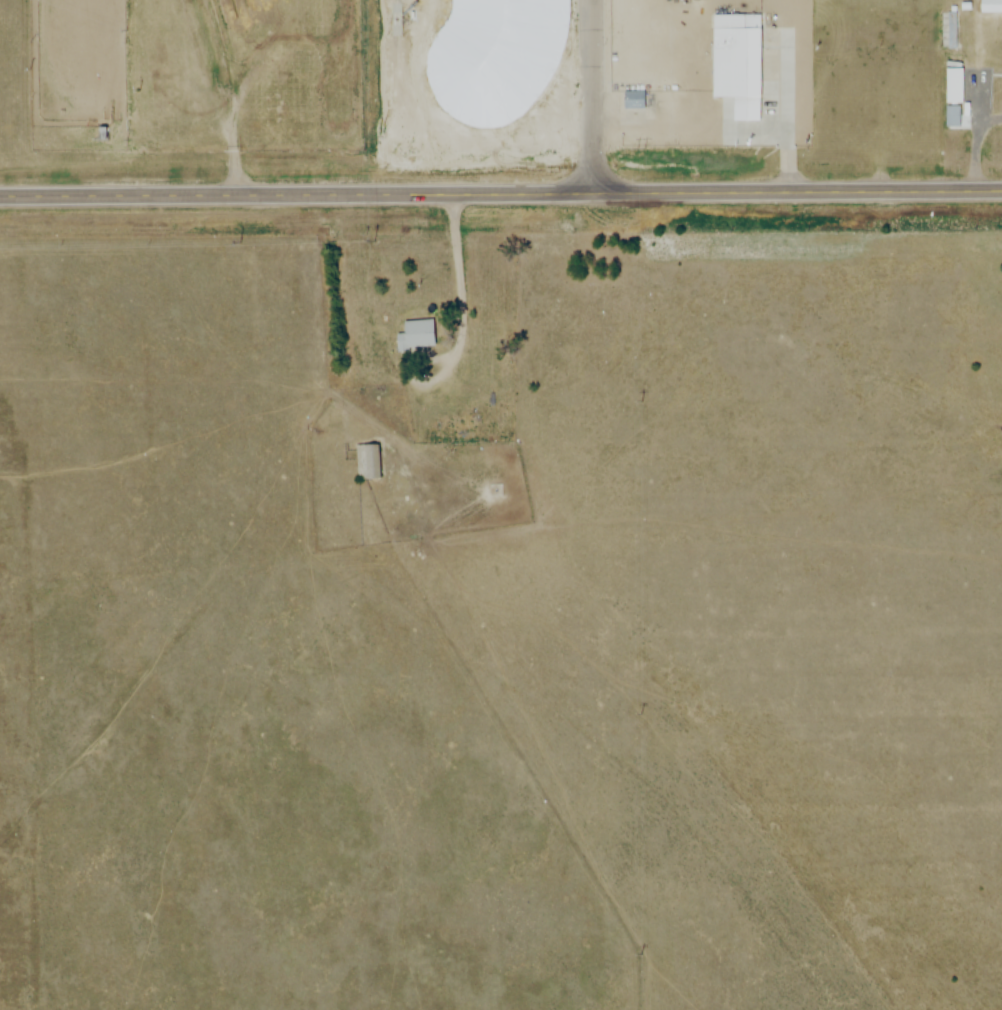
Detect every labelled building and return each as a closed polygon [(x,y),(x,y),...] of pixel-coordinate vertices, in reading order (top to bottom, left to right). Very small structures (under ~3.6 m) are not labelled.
[(823,11),(843,11),(843,0),(823,0),(823,11)] [(978,13),(1001,13),(1001,0),(978,0),(978,13)] [(947,13),(947,49),(956,49),(956,13),(947,13)] [(731,49),(730,120),(758,121),(758,15),(711,14),(711,49),(731,49)] [(962,106),(945,106),(945,128),(962,128),(962,106)] [(433,322),(402,322),(402,335),(395,335),(395,349),(433,349),(433,322)] [(356,480),(380,480),(380,446),(356,446),(356,480)]
